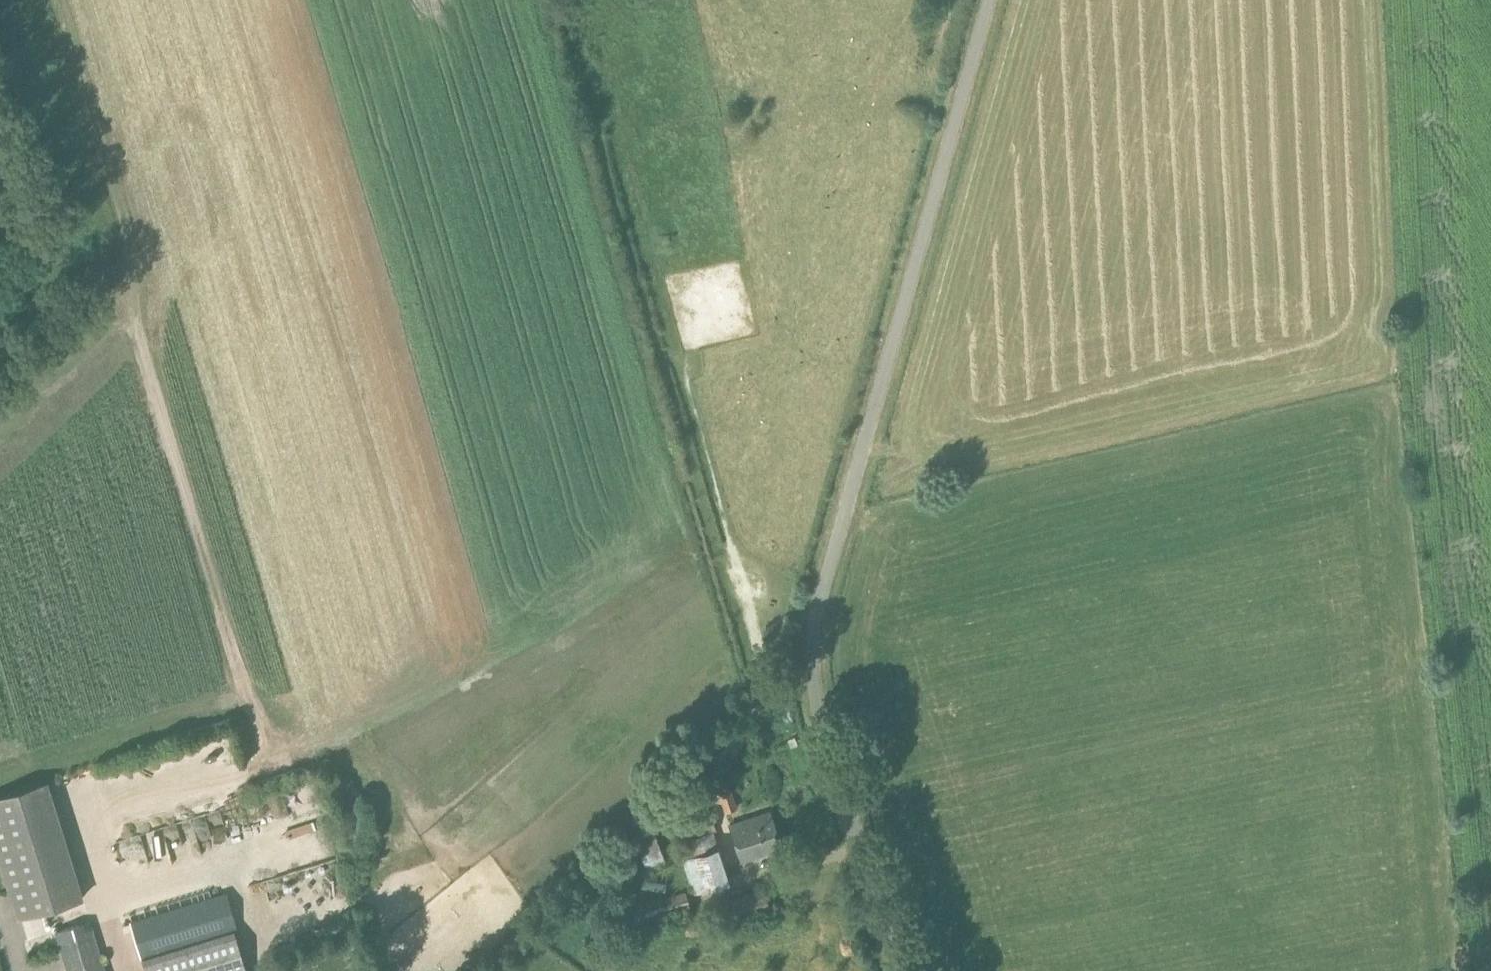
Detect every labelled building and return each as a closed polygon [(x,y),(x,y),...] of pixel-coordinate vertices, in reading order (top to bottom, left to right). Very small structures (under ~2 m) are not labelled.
[(0,789),(0,866),(14,909),(78,889),(41,776),(0,789)] [(725,809),(739,805),(733,786),(719,790),(725,809)] [(697,889),(733,877),(710,809),(680,820),(686,838),(680,841),(697,889)] [(742,861),(782,847),(770,811),(730,825),(742,861)] [(647,868),(667,860),(655,830),(635,838),(647,868)] [(606,905),(623,900),(617,881),(600,887),(606,905)] [(597,938),(692,907),(686,889),(591,921),(597,938)] [(213,896),(132,924),(148,970),(251,970),(237,929),(225,933),(213,896)] [(94,927),(59,938),(69,970),(107,970),(94,927)]
